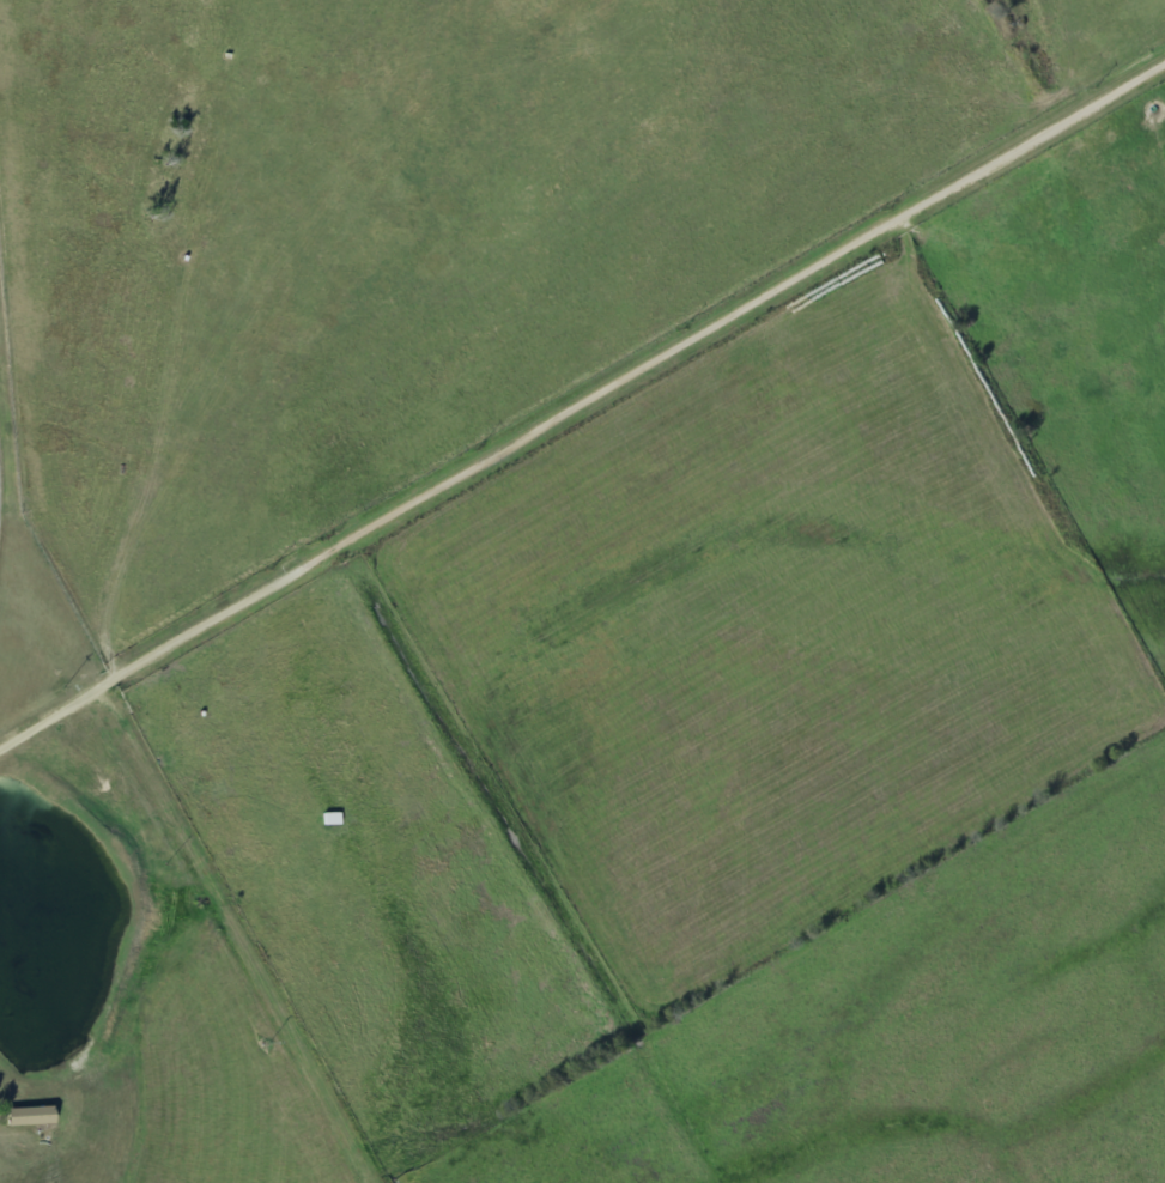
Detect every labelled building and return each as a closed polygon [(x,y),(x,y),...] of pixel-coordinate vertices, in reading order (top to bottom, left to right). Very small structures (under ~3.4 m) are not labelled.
[(341,827),(341,816),(325,816),(325,827),(341,827)] [(52,1110),(5,1110),(5,1127),(52,1127),(52,1110)]
